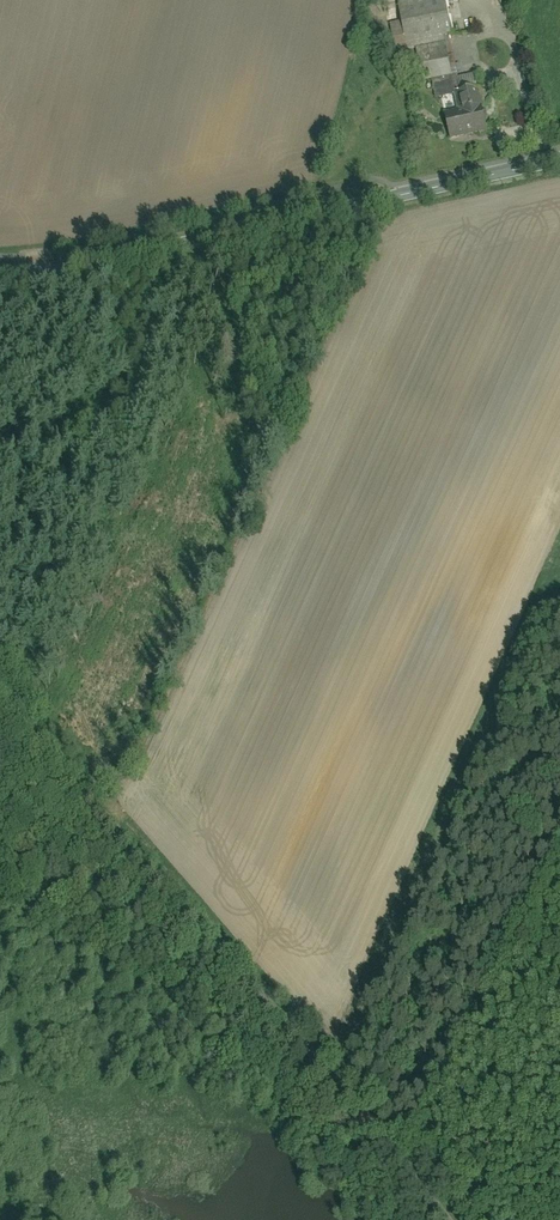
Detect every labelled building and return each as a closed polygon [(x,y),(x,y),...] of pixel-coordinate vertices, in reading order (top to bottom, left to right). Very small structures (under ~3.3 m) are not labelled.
[(404,7),(410,48),(456,41),(450,0),(404,7)] [(418,51),(423,81),(454,76),(449,46),(418,51)] [(486,109),(484,110),(479,77),(458,80),(463,113),(446,116),(449,139),(490,134),(486,109)]
